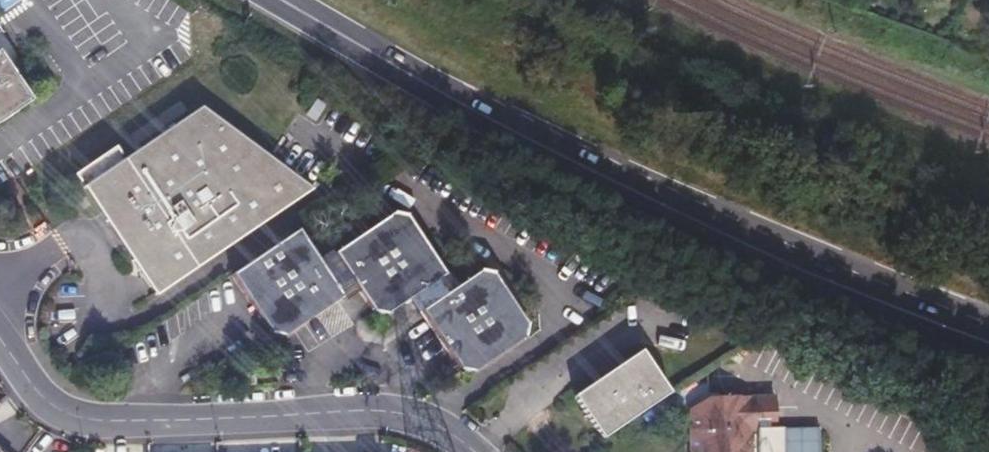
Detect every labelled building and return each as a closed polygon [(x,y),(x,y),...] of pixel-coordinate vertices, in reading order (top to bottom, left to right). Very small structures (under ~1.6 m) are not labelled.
[(30,101),(0,57),(0,121),(30,101)] [(78,174),(129,251),(158,295),(315,190),(202,108),(126,159),(118,147),(78,174)] [(233,275),(272,332),(285,334),(343,295),(343,293),(356,285),(375,312),(387,314),(413,296),(462,370),(473,372),(525,337),(527,323),(494,273),(480,271),(454,288),(407,216),(393,214),(335,253),(337,255),(322,264),(298,230),(233,275)] [(575,395),(602,438),(670,392),(643,351),(575,395)] [(691,451),(783,451),(783,431),(774,431),(775,401),(711,399),(692,408),(691,451)] [(783,451),(800,451),(800,432),(783,431),(783,451)]
